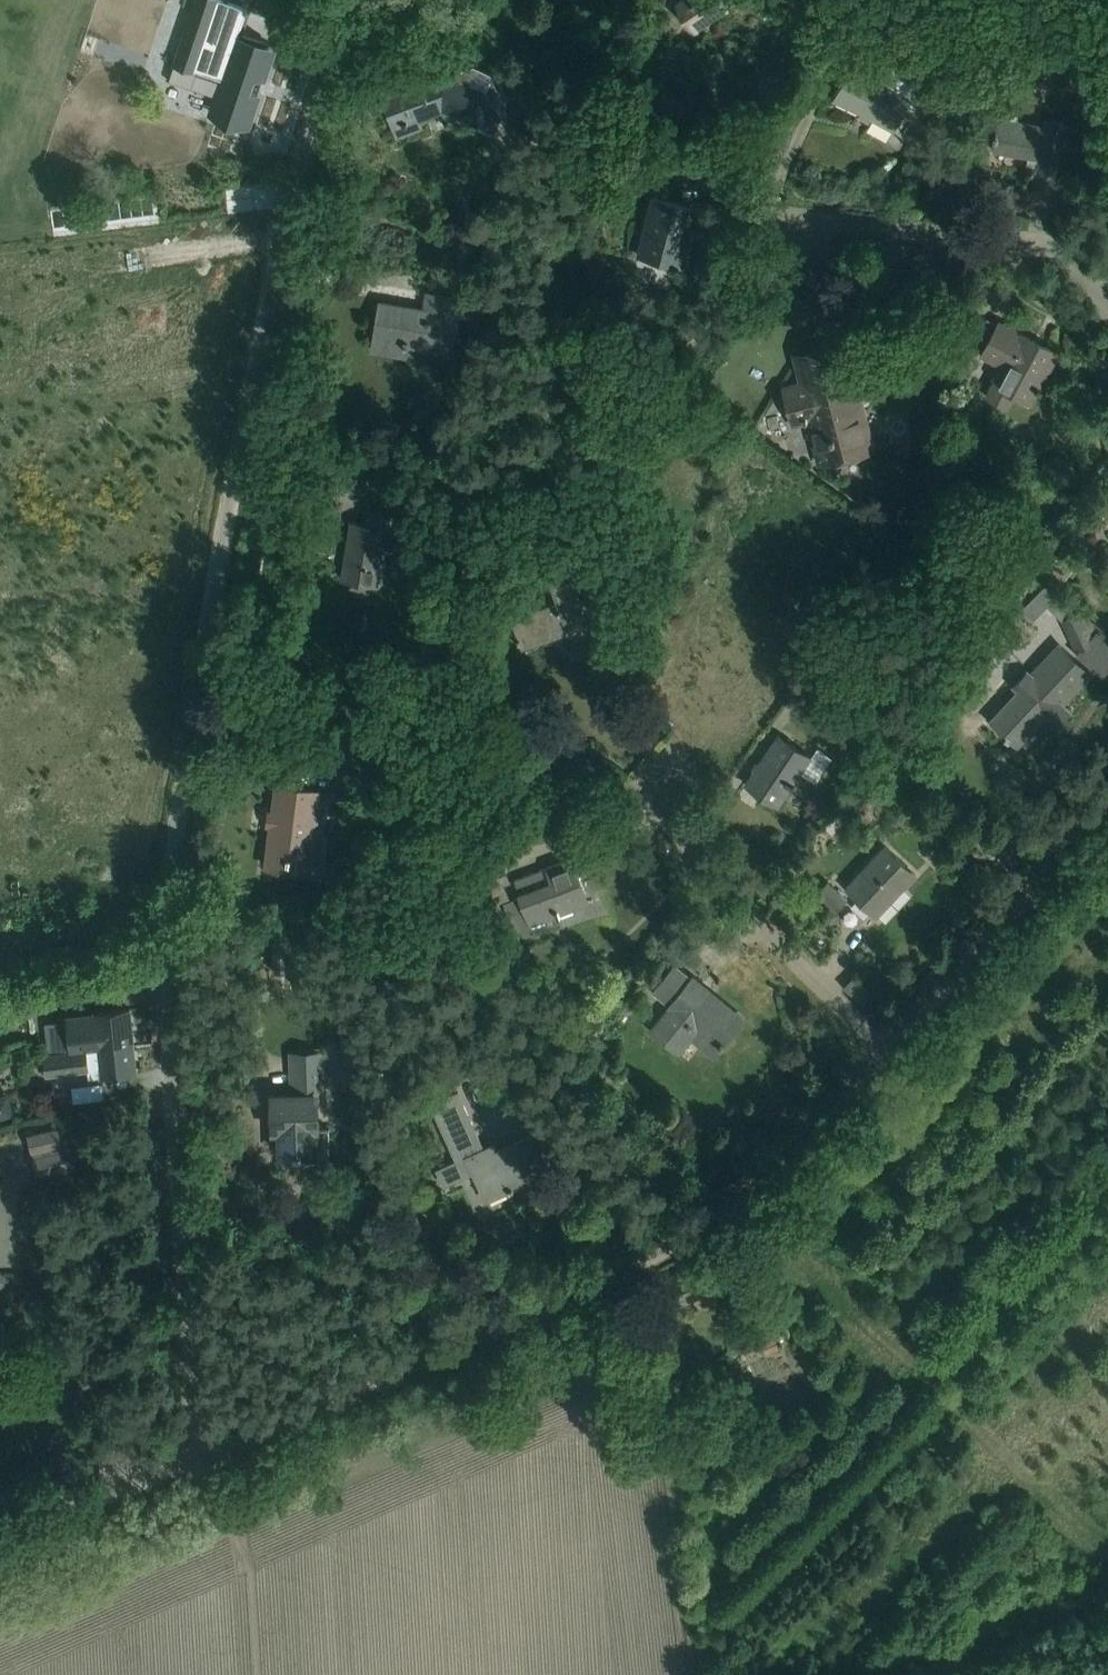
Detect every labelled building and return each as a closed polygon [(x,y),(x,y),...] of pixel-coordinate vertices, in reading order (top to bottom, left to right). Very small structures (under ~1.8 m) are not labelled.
[(168,80),(217,97),(213,109),(249,121),(271,54),(235,42),(238,35),(247,8),(224,0),(195,0),(174,63),(168,80)] [(682,10),(694,29),(727,7),(722,0),(697,0),(682,10)] [(845,78),(834,97),(893,129),(898,120),(899,121),(902,116),(900,115),(905,107),(918,114),(932,89),(889,65),(881,79),(853,63),(845,78)] [(505,102),(464,83),(444,73),(384,95),(396,126),(442,109),(491,132),(505,102)] [(997,128),(993,150),(1039,158),(1037,169),(1059,173),(1063,151),(1066,133),(1069,134),(1069,131),(1067,130),(1068,121),(1046,118),(1045,125),(1018,120),(1019,116),(1018,112),(1015,107),(1006,105),(1002,108),(999,113),(999,117),(997,128)] [(693,206),(671,201),(652,196),(637,255),(682,266),(688,240),(684,239),(693,206)] [(464,288),(460,315),(472,316),(482,318),(484,305),(476,304),(472,303),(474,289),(464,288)] [(381,302),(375,338),(396,341),(410,344),(450,351),(459,298),(450,296),(428,292),(425,310),(381,302)] [(999,322),(988,342),(982,353),(1003,364),(987,394),(1008,405),(1013,395),(1030,404),(1057,352),(1021,333),(1020,334),(999,322)] [(873,448),(851,364),(846,342),(801,354),(808,380),(783,387),(789,408),(801,404),(817,463),(873,448)] [(423,546),(382,539),(384,528),(390,529),(392,514),(365,509),(363,523),(352,521),(343,579),(375,584),(379,556),(390,558),(389,568),(418,573),(423,546)] [(582,604),(574,584),(570,570),(547,578),(555,600),(510,616),(522,648),(568,631),(572,642),(593,634),(582,604)] [(1046,583),(1036,594),(1061,617),(1071,607),(1046,583)] [(1080,610),(1061,619),(1075,652),(1096,643),(1092,634),(1080,610)] [(1008,682),(981,711),(1002,730),(1018,745),(1040,722),(1038,719),(1044,714),(1057,726),(1071,711),(1064,705),(1065,704),(1064,704),(1092,674),(1060,644),(1044,660),(1031,674),(1027,670),(1012,686),(1008,682)] [(758,765),(745,783),(777,806),(790,787),(801,771),(816,781),(832,757),(817,747),(810,757),(778,735),(758,765)] [(318,791),(298,788),(276,785),(266,866),(297,870),(297,872),(308,874),(318,791)] [(885,846),(846,887),(874,913),(895,890),(894,889),(900,883),(903,887),(915,874),(885,846)] [(501,857),(478,866),(492,903),(505,899),(508,898),(503,883),(510,881),(501,857)] [(508,898),(505,899),(517,932),(531,927),(530,924),(561,912),(582,904),(571,874),(577,872),(572,858),(551,865),(514,879),(519,894),(508,898)] [(836,909),(846,899),(828,882),(818,892),(836,909)] [(273,939),(273,971),(290,971),(290,939),(273,939)] [(712,1057),(721,1047),(743,1019),(714,995),(711,998),(691,982),(694,979),(675,963),(652,991),(671,1006),(652,1029),(678,1050),(688,1038),(712,1057)] [(98,1014),(68,1017),(72,1048),(83,1047),(101,1045),(133,1041),(130,1008),(108,1010),(98,1011),(98,1014)] [(72,1048),(32,1052),(32,1053),(42,1052),(45,1074),(88,1070),(89,1076),(102,1075),(136,1072),(133,1041),(101,1045),(83,1047),(72,1048)] [(328,1128),(317,1128),(316,1093),(323,1092),(322,1051),(292,1052),(293,1093),(272,1094),(273,1129),(280,1129),(280,1153),(298,1153),(299,1161),(329,1160),(328,1128)] [(104,1082),(73,1084),(74,1100),(105,1097),(104,1082)] [(457,1090),(433,1101),(440,1117),(450,1139),(447,1140),(455,1158),(436,1167),(444,1185),(474,1171),(477,1178),(487,1199),(509,1189),(510,1191),(514,1189),(512,1185),(546,1170),(537,1149),(530,1134),(498,1149),(494,1141),(482,1146),(474,1128),(464,1107),(457,1090)] [(98,1131),(111,1128),(108,1116),(95,1119),(98,1131)] [(63,1145),(59,1130),(58,1128),(27,1135),(31,1154),(63,1145)] [(63,1145),(67,1164),(77,1161),(69,1128),(59,1130),(63,1145)] [(68,1167),(67,1164),(63,1145),(31,1154),(36,1174),(68,1167)] [(766,1352),(778,1348),(771,1330),(759,1335),(766,1352)]
